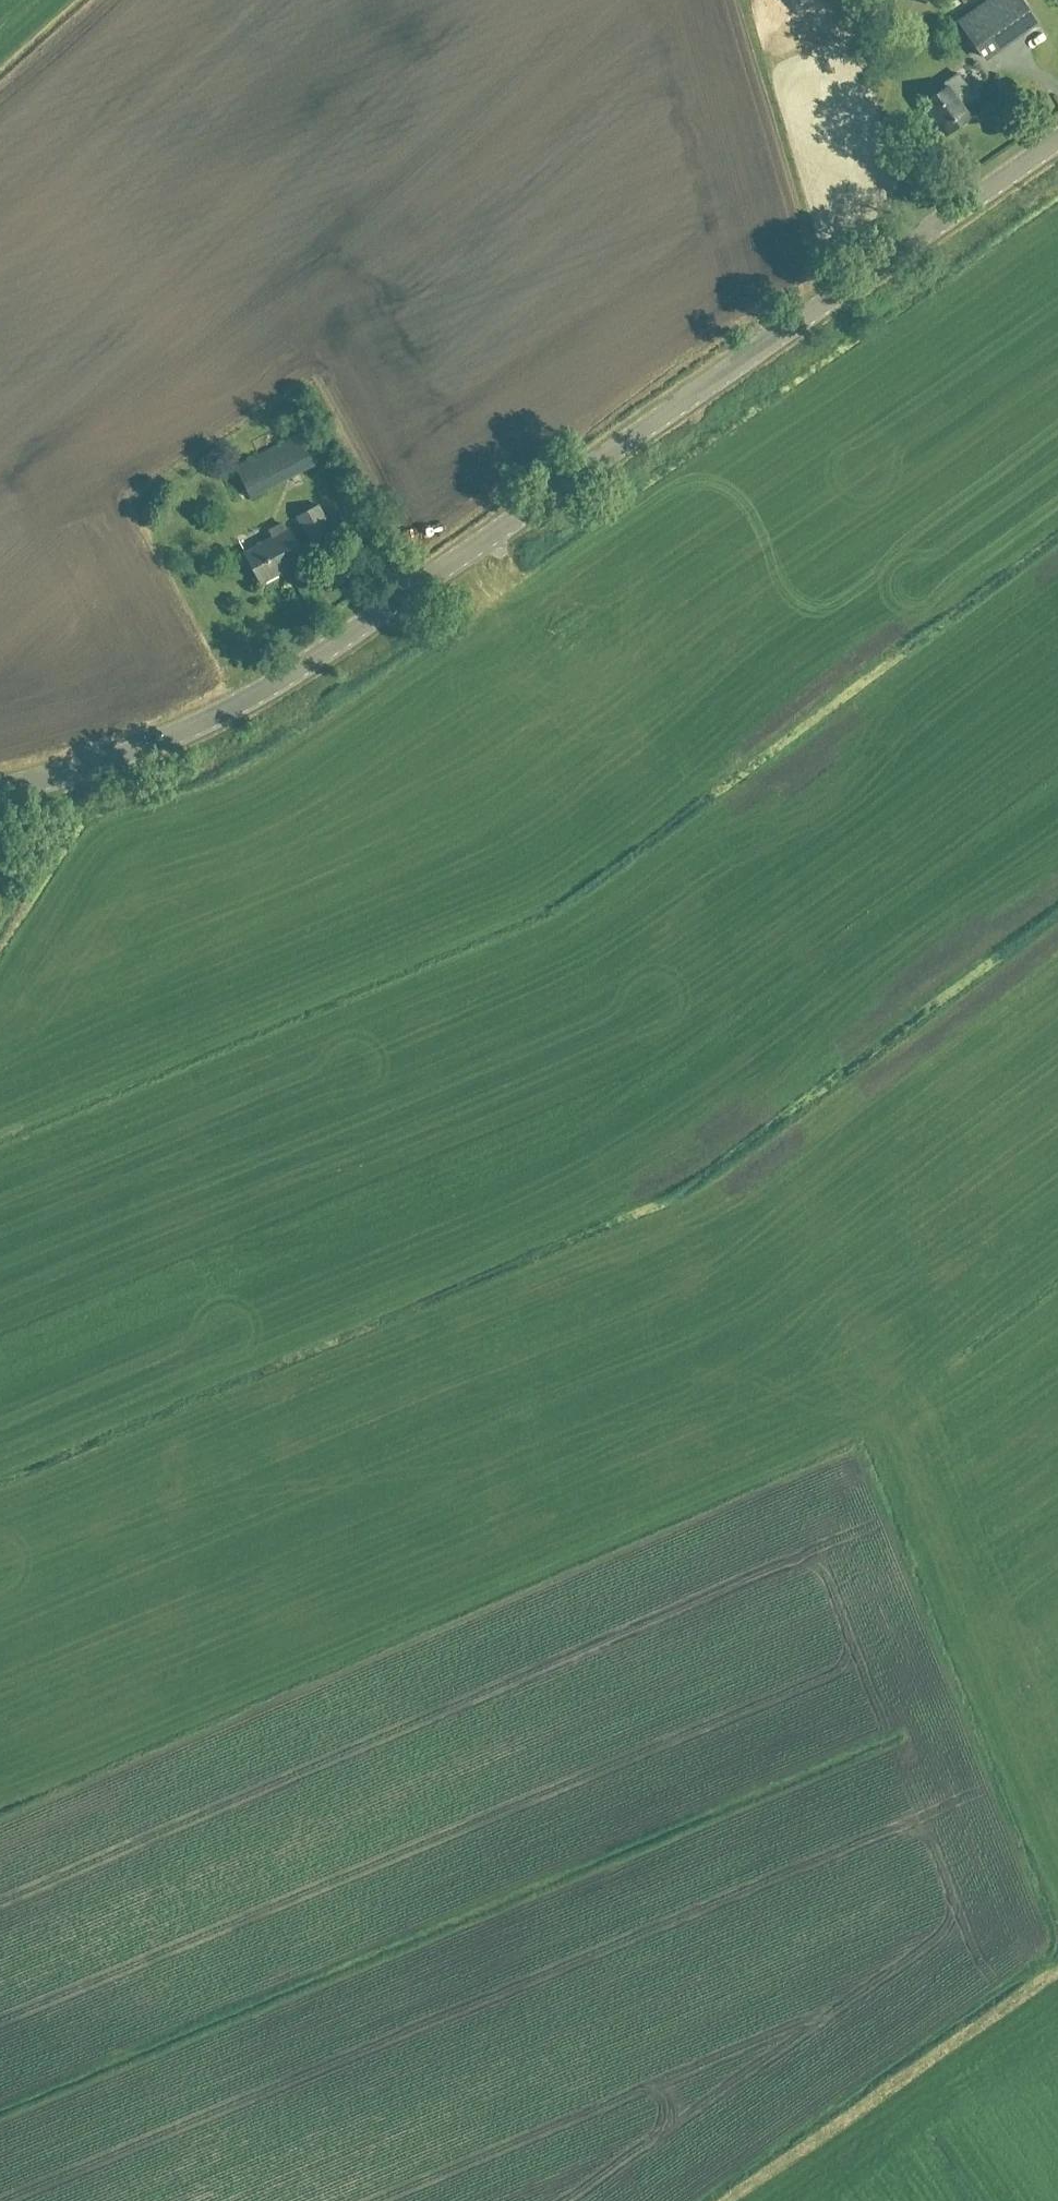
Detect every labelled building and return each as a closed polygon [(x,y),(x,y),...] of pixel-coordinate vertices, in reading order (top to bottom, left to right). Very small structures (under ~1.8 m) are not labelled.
[(1037,19),(1024,0),(987,0),(958,20),(983,56),(1037,19)] [(945,82),(948,85),(925,101),(928,105),(924,108),(931,118),(935,116),(947,133),(971,116),(963,104),(976,95),(959,72),(945,82)] [(317,464),(302,438),(299,433),(277,445),(235,465),(251,497),(317,464)] [(311,541),(333,529),(319,504),(297,516),(311,541)] [(291,568),(306,559),(290,529),(288,530),(284,523),(271,530),(275,537),(246,552),(261,581),(290,565),(291,568)] [(16,872),(34,867),(30,853),(12,858),(16,872)]
